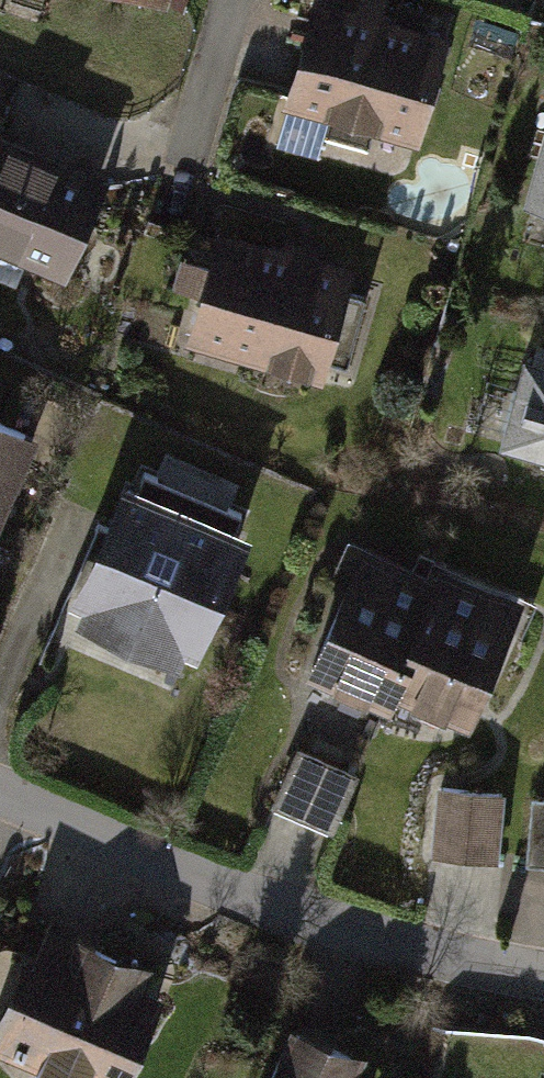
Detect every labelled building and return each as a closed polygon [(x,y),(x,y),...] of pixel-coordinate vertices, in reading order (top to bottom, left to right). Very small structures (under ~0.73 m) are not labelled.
[(442,40),(313,2),(283,105),(412,143),(442,40)] [(527,195),(543,200),(543,134),(527,195)] [(0,135),(0,239),(63,265),(100,176),(0,135)] [(349,266),(223,231),(195,334),(321,369),(349,266)] [(524,359),(502,440),(543,451),(543,364),(524,359)] [(0,424),(0,498),(26,435),(0,424)] [(138,492),(129,489),(81,598),(194,648),(243,537),(232,532),(240,513),(147,472),(138,492)] [(409,579),(357,558),(311,668),(387,699),(392,686),(437,577),(443,563),(420,554),(409,579)] [(514,609),(437,577),(392,686),(468,718),(514,609)] [(355,773),(296,748),(277,793),(337,818),(355,773)] [(501,794),(438,788),(432,853),(495,859),(501,794)] [(534,799),(528,862),(543,863),(543,800),(534,799)] [(48,939),(0,1042),(0,1050),(59,1077),(140,1077),(177,999),(48,939)] [(308,1035),(285,1077),(389,1077),(308,1035)]
